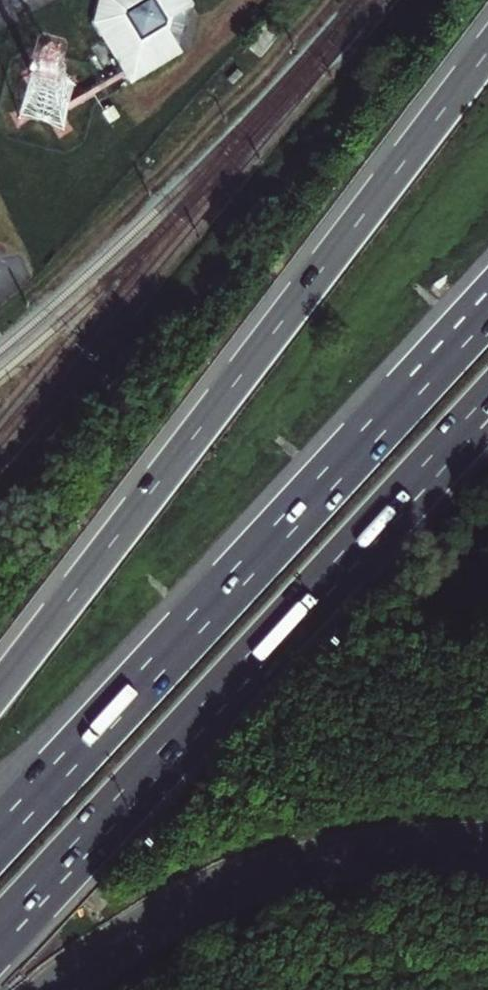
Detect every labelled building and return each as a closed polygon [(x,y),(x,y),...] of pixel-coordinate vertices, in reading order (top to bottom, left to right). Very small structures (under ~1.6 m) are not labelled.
[(90,25),(127,87),(191,49),(200,17),(190,0),(97,0),(90,25)]
